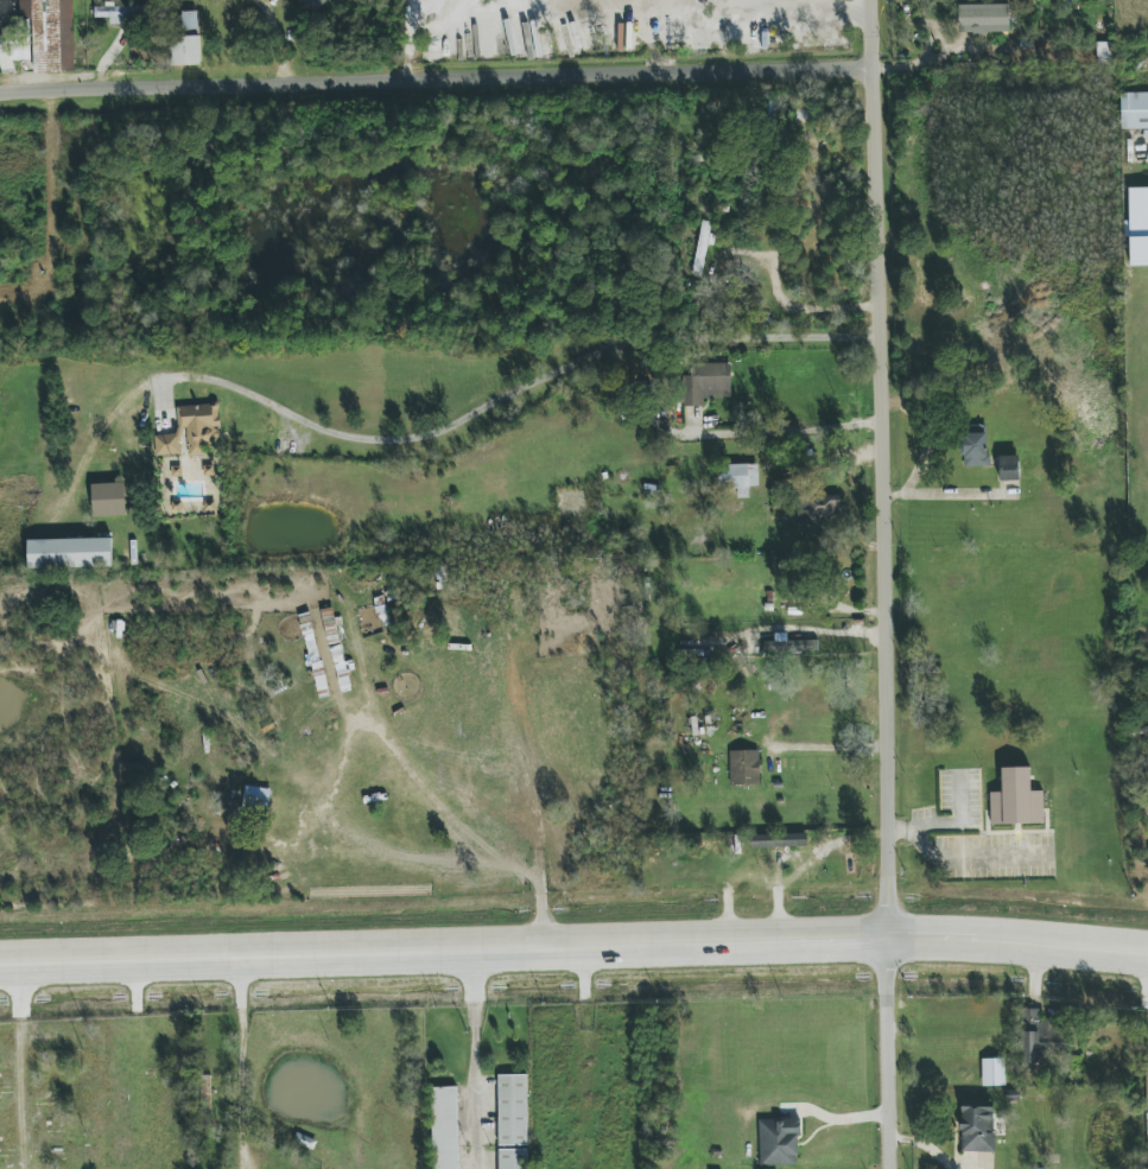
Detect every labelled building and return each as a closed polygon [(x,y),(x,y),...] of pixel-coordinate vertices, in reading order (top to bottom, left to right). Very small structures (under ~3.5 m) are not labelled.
[(0,0),(0,32),(16,32),(15,0),(0,0)] [(20,19),(33,19),(34,73),(75,72),(73,0),(24,0),(19,0),(20,19)] [(314,14),(328,0),(301,0),(314,14)] [(1009,4),(958,5),(959,34),(1009,33),(1009,4)] [(95,18),(110,18),(110,24),(146,23),(145,5),(105,6),(105,7),(95,7),(95,18)] [(185,35),(199,35),(198,11),(184,12),(185,35)] [(173,66),(201,65),(200,36),(172,37),(173,66)] [(1097,65),(1112,65),(1112,42),(1096,42),(1097,65)] [(1121,130),(1147,129),(1147,93),(1120,93),(1121,130)] [(1129,188),(1129,220),(1124,220),(1124,237),(1130,237),(1130,266),(1147,266),(1147,188),(1129,188)] [(703,274),(708,238),(709,238),(711,222),(701,221),(694,273),(703,274)] [(731,363),(689,365),(689,376),(681,376),(682,407),(704,406),(704,398),(732,397),(731,363)] [(177,406),(178,429),(187,429),(188,456),(204,456),(204,442),(221,441),(220,404),(177,406)] [(988,467),(987,428),(963,429),(964,467),(988,467)] [(155,435),(156,455),(181,454),(180,434),(155,435)] [(1000,481),(1019,480),(1019,456),(1000,456),(1000,481)] [(737,498),(750,498),(749,487),(759,486),(758,464),(719,465),(720,489),(736,489),(737,498)] [(92,484),(93,517),(127,516),(125,482),(92,484)] [(841,515),(840,495),(808,497),(809,510),(798,511),(799,531),(812,531),(812,537),(820,537),(819,516),(841,515)] [(113,567),(112,538),(28,540),(29,569),(113,567)] [(775,642),(764,641),(764,651),(819,653),(819,641),(787,640),(787,634),(775,633),(775,642)] [(730,751),(731,786),(761,785),(760,751),(730,751)] [(1043,791),(1031,791),(1031,767),(1002,768),(1002,792),(990,793),(991,825),(1044,823),(1043,791)] [(244,810),(269,810),(270,788),(244,788),(244,810)] [(752,849),(807,846),(807,833),(752,835),(752,849)] [(1038,1064),(1039,1009),(1023,1009),(1022,1063),(1038,1064)] [(981,1059),(983,1086),(1006,1086),(1005,1058),(981,1059)] [(210,1075),(201,1075),(202,1111),(211,1110),(210,1075)] [(527,1075),(498,1075),(499,1146),(528,1145),(527,1075)] [(431,1088),(433,1168),(460,1168),(457,1087),(431,1088)] [(960,1152),(994,1152),(995,1102),(962,1101),(960,1152)] [(759,1120),(760,1166),(799,1165),(798,1119),(759,1120)] [(527,1149),(499,1150),(499,1168),(528,1168),(527,1149)]
